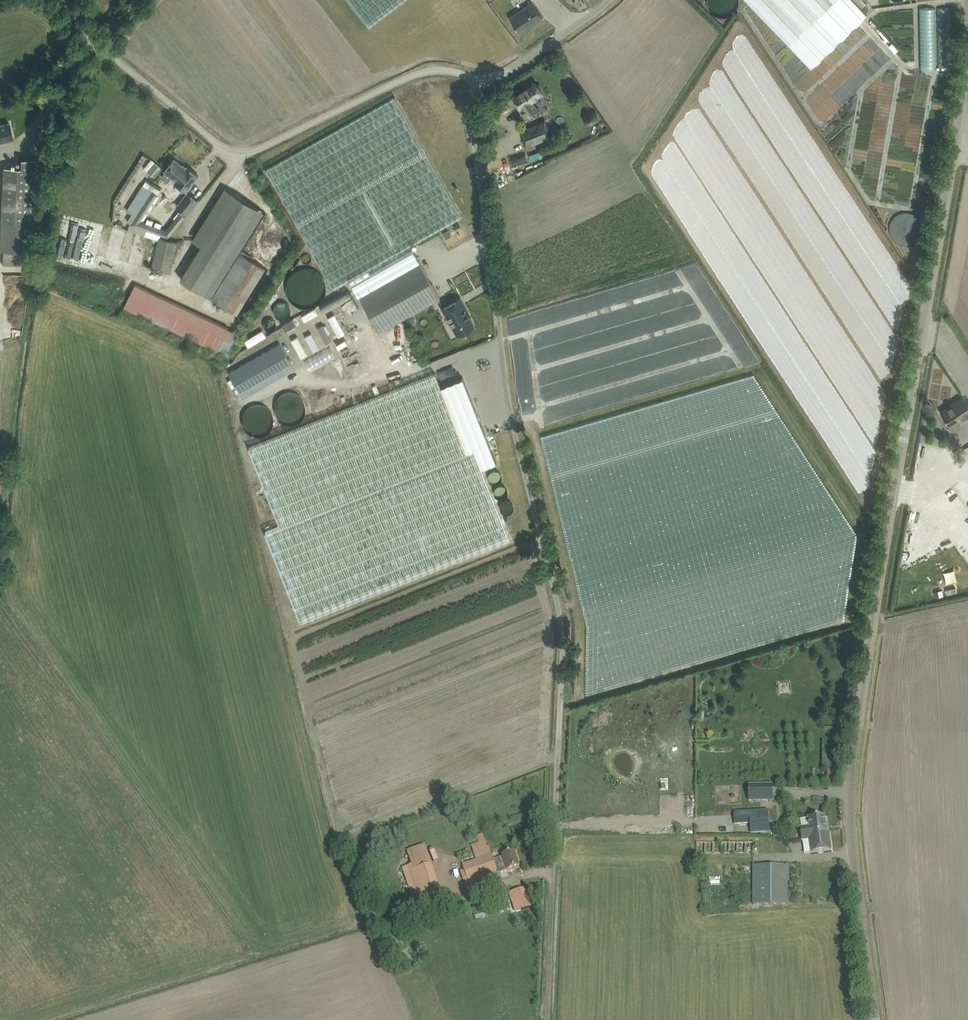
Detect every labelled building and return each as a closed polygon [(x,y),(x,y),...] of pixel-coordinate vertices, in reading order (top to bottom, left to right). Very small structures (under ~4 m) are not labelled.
[(368,27),(404,0),(347,0),(368,27)] [(811,67),(866,14),(853,0),(746,0),(811,67)] [(517,27),(521,33),(543,18),(532,3),(510,17),(516,25),(515,26),(516,27),(517,27)] [(944,5),(927,5),(927,65),(943,65),(943,62),(956,62),(955,4),(944,4),(944,5)] [(535,108),(531,101),(542,93),(535,82),(514,97),(521,107),(526,114),(535,108)] [(493,101),(501,112),(514,103),(506,92),(493,101)] [(379,331),(440,297),(411,245),(462,216),(395,97),(266,169),(333,288),(348,280),(357,297),(359,296),(379,331)] [(55,107),(51,113),(56,117),(60,110),(55,107)] [(301,120),(309,116),(307,112),(299,115),(301,120)] [(526,147),(535,143),(551,137),(545,121),(521,130),(525,139),(523,139),(526,147)] [(13,137),(9,123),(0,125),(0,140),(13,137)] [(538,157),(550,152),(548,147),(536,152),(538,157)] [(142,154),(113,200),(117,203),(147,157),(142,154)] [(40,159),(31,159),(21,158),(21,167),(3,166),(1,219),(5,219),(4,265),(27,266),(28,220),(38,221),(40,159)] [(166,171),(162,176),(162,178),(166,182),(168,182),(171,178),(172,177),(177,180),(175,182),(186,191),(192,184),(198,176),(187,167),(186,169),(174,159),(165,170),(166,171)] [(143,185),(127,211),(136,217),(131,224),(168,237),(185,215),(180,212),(173,221),(166,230),(162,228),(141,221),(157,194),(143,185)] [(180,279),(204,294),(210,298),(262,214),(225,189),(193,240),(202,245),(180,279)] [(176,207),(186,214),(197,201),(188,193),(176,207)] [(159,238),(152,269),(169,273),(177,242),(159,238)] [(265,268),(240,253),(212,299),(237,314),(265,268)] [(484,261),(476,269),(481,274),(489,266),(484,261)] [(228,328),(229,327),(135,283),(124,307),(228,356),(239,333),(228,328)] [(475,326),(467,312),(468,311),(460,297),(442,308),(457,336),(475,326)] [(321,309),(304,315),(307,321),(323,315),(321,309)] [(346,317),(336,319),(338,326),(348,323),(346,317)] [(279,329),(282,336),(299,328),(296,322),(279,329)] [(327,326),(311,332),(313,337),(329,332),(327,326)] [(257,342),(260,347),(274,341),(272,335),(257,342)] [(290,351),(300,346),(299,342),(288,347),(290,351)] [(240,393),(292,365),(280,343),(228,372),(240,393)] [(300,621),(509,538),(481,468),(496,462),(463,378),(441,387),(435,373),(248,447),(280,526),(265,531),(300,621)] [(950,425),(967,414),(967,405),(963,397),(941,411),(950,425)] [(749,801),(773,800),(773,783),(748,784),(749,801)] [(752,831),(769,829),(768,810),(735,812),(735,823),(751,822),(752,831)] [(802,826),(800,827),(800,830),(801,833),(802,841),(803,841),(804,853),(811,852),(831,849),(828,831),(826,831),(824,816),(814,817),(808,818),(801,819),(802,826)] [(483,833),(476,835),(479,843),(485,841),(483,833)] [(696,842),(696,845),(696,855),(753,855),(753,842),(696,842)] [(417,869),(404,873),(412,896),(417,895),(420,903),(442,896),(439,887),(432,864),(431,864),(424,846),(411,851),(417,869)] [(462,864),(468,880),(471,889),(498,880),(495,872),(497,872),(497,874),(520,866),(514,851),(502,855),(503,856),(493,860),(492,855),(462,864)] [(753,904),(779,904),(789,904),(789,865),(753,865),(753,904)] [(517,899),(512,900),(516,912),(530,907),(527,896),(525,890),(516,892),(516,891),(514,891),(517,899)] [(481,911),(483,916),(493,913),(491,907),(481,911)] [(412,958),(421,954),(417,942),(407,946),(412,958)]
